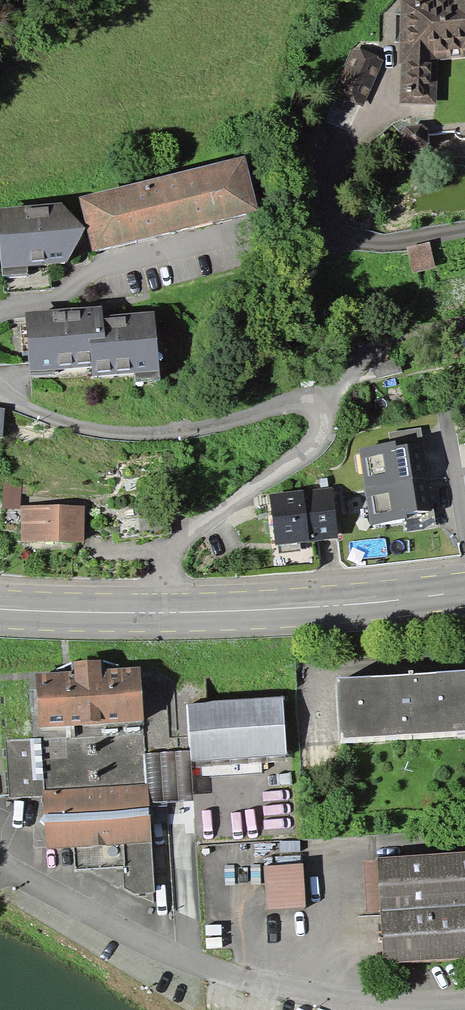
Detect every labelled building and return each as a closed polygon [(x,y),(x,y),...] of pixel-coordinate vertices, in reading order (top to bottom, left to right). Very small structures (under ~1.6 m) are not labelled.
[(464,62),(464,0),(398,0),(394,68),(400,68),(397,100),(434,103),(437,60),(464,62)] [(353,51),(332,93),(364,109),(384,69),(382,45),(377,38),(364,35),(353,39),(353,51)] [(248,165),(80,205),(93,259),(261,219),(248,165)] [(69,207),(2,212),(7,274),(74,268),(86,239),(69,207)] [(427,246),(402,250),(407,280),(431,276),(427,246)] [(107,308),(27,315),(33,382),(96,377),(97,385),(164,380),(159,317),(112,321),(107,308)] [(370,523),(424,513),(413,451),(359,460),(370,523)] [(333,495),(273,501),(279,555),(302,553),(302,545),(338,541),(333,495)] [(86,513),(23,510),(22,545),(85,547),(86,513)] [(103,664),(75,665),(75,678),(39,679),(41,734),(152,730),(150,670),(107,672),(103,664)] [(337,680),(342,744),(464,734),(464,669),(337,680)] [(284,700),(188,704),(190,762),(287,758),(284,700)] [(144,791),(49,797),(52,849),(147,843),(144,791)] [(381,864),(388,968),(464,963),(464,859),(381,864)] [(307,870),(266,871),(267,910),(308,909),(307,870)]
